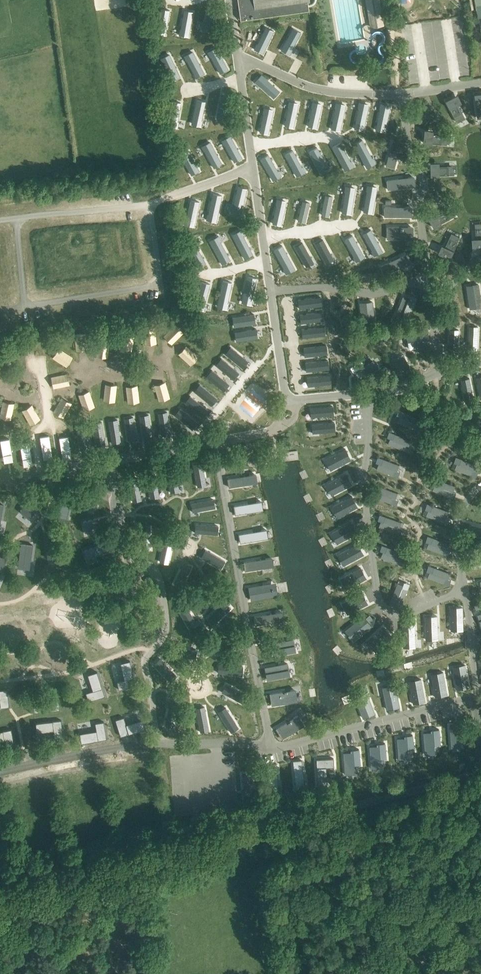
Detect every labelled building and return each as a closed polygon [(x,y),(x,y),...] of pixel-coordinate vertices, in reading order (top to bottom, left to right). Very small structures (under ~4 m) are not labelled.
[(241,20),(309,11),(308,2),(310,1),(309,0),(238,0),(241,20)] [(381,0),(367,0),(370,25),(384,24),(381,0)] [(204,24),(203,30),(209,31),(209,30),(213,31),(218,8),(210,6),(205,24),(204,24)] [(157,27),(156,33),(162,34),(162,33),(166,34),(170,10),(161,9),(158,27),(157,27)] [(180,29),(179,35),(185,36),(185,35),(189,36),(194,12),(185,10),(181,29),(180,29)] [(257,44),(254,49),(259,52),(260,51),(263,52),(274,31),(266,27),(257,44)] [(293,28),(281,49),(285,51),(284,52),(290,55),(293,49),(292,49),(301,32),(293,28)] [(213,49),(208,52),(211,57),(212,57),(221,73),(228,69),(217,48),(214,50),(213,49)] [(189,53),(184,56),(187,61),(188,61),(197,77),(205,73),(193,52),(190,54),(189,53)] [(166,56),(161,58),(163,64),(164,63),(172,81),(180,77),(170,55),(166,57),(166,56)] [(259,78),(255,82),(259,86),(260,85),(274,98),(280,92),(262,75),(259,78)] [(222,93),(217,117),(221,117),(221,118),(227,120),(228,114),(227,114),(231,95),(222,93)] [(454,96),(445,100),(456,121),(464,117),(458,104),(454,96)] [(197,100),(192,123),(196,124),(196,125),(202,126),(203,120),(202,120),(206,102),(197,100)] [(172,101),(168,125),(172,126),(172,127),(178,128),(179,122),(178,122),(181,103),(172,101)] [(289,107),(285,126),(293,128),(299,104),(295,103),(295,102),(289,101),(288,107),(289,107)] [(312,108),(308,126),(317,128),(322,105),(318,104),(318,103),(313,102),(311,107),(312,108)] [(336,108),(331,129),(340,131),(346,105),(342,104),(342,103),(336,102),(335,108),(336,108)] [(359,108),(355,128),(363,130),(369,105),(365,104),(365,103),(359,102),(358,108),(359,108)] [(380,109),(376,130),(385,132),(390,106),(386,105),(386,104),(380,103),(379,109),(380,109)] [(264,113),(259,132),(268,134),(273,110),(269,110),(270,109),(264,107),(263,113),(264,113)] [(424,133),(423,142),(446,144),(447,135),(433,134),(424,133)] [(227,137),(222,140),(225,146),(226,145),(235,162),(242,158),(231,136),(228,138),(227,137)] [(362,140),(354,144),(366,167),(370,165),(370,166),(376,163),(373,158),(372,158),(362,140)] [(392,140),(386,165),(394,167),(401,142),(392,140)] [(207,143),(202,146),(204,152),(205,151),(214,168),(222,164),(211,142),(207,144),(207,143)] [(340,143),(332,147),(345,170),(348,168),(349,169),(354,166),(351,161),(350,161),(340,143)] [(317,147),(309,152),(320,173),(324,171),(324,172),(330,169),(327,164),(326,164),(317,147)] [(184,151),(179,154),(182,159),(183,158),(192,175),(200,171),(188,150),(185,152),(184,151)] [(293,150),(285,154),(296,176),(300,174),(300,175),(306,172),(303,166),(302,167),(293,150)] [(268,155),(260,159),(272,180),(275,178),(276,179),(281,176),(278,171),(277,171),(268,155)] [(440,166),(431,166),(431,175),(454,175),(454,166),(440,166)] [(412,177),(387,180),(388,189),(413,186),(412,177)] [(367,191),(363,212),(372,213),(377,188),(373,187),(373,186),(367,185),(366,191),(367,191)] [(345,192),(342,213),(351,214),(355,189),(351,188),(351,187),(345,186),(344,192),(345,192)] [(233,207),(231,213),(237,214),(237,213),(241,214),(247,188),(238,187),(234,207),(233,207)] [(208,214),(207,220),(212,221),(213,220),(217,221),(222,196),(213,194),(209,214),(208,214)] [(325,195),(321,214),(329,216),(333,196),(325,195)] [(277,205),(273,223),(281,225),(286,202),(283,201),(283,200),(277,199),(276,205),(277,205)] [(186,218),(184,224),(190,226),(191,225),(194,225),(200,202),(191,200),(187,219),(186,218)] [(302,201),(298,221),(305,222),(310,203),(302,201)] [(410,207),(385,207),(385,217),(410,217),(410,207)] [(454,215),(450,207),(438,213),(430,218),(434,226),(454,215)] [(411,226),(388,227),(388,239),(411,238),(411,226)] [(236,233),(233,235),(245,258),(253,254),(243,235),(244,235),(241,230),(236,233)] [(371,230),(363,234),(372,251),(371,251),(374,256),(379,253),(382,251),(371,230)] [(446,246),(442,255),(450,258),(460,237),(451,234),(446,246)] [(214,239),(210,241),(223,264),(230,260),(220,241),(221,241),(219,236),(213,238),(214,239)] [(352,236),(344,240),(354,256),(353,257),(356,262),(361,259),(361,258),(364,256),(352,236)] [(189,243),(186,245),(198,268),(206,263),(196,245),(197,245),(194,239),(189,242),(189,243)] [(323,240),(315,244),(326,263),(333,259),(323,240)] [(302,242),(295,247),(306,266),(313,262),(302,242)] [(282,245),(274,250),(284,268),(283,269),(286,274),(291,271),(291,270),(294,268),(282,245)] [(403,255),(381,266),(385,275),(408,264),(403,255)] [(248,276),(242,302),(246,302),(246,303),(252,305),(253,299),(252,299),(256,278),(248,276)] [(223,281),(218,306),(221,307),(221,308),(227,309),(228,303),(227,303),(232,283),(223,281)] [(201,282),(195,307),(199,308),(198,309),(204,310),(206,305),(205,304),(210,284),(201,282)] [(466,286),(470,310),(480,308),(480,304),(478,284),(466,286)] [(403,295),(395,318),(407,322),(415,300),(403,295)] [(321,297),(299,300),(300,308),(322,305),(321,297)] [(372,302),(360,303),(362,326),(367,325),(367,326),(370,326),(370,325),(374,324),(372,302)] [(322,312),(301,314),(302,323),(323,320),(322,312)] [(254,314),(233,317),(234,326),(255,323),(254,314)] [(175,324),(163,336),(172,345),(184,333),(175,324)] [(324,326),(302,329),(303,338),(325,335),(324,326)] [(469,326),(468,348),(477,349),(478,327),(469,326)] [(143,329),(145,346),(157,345),(155,328),(143,329)] [(256,329),(235,332),(236,341),(257,337),(256,329)] [(450,329),(449,351),(458,352),(459,330),(450,329)] [(413,333),(407,334),(408,340),(409,339),(410,348),(429,346),(427,332),(413,334),(413,333)] [(74,334),(76,352),(88,351),(86,333),(74,334)] [(123,335),(120,353),(131,355),(134,337),(123,335)] [(99,340),(95,357),(107,359),(111,342),(99,340)] [(326,345),(304,348),(305,356),(327,354),(326,345)] [(186,346),(178,355),(192,367),(200,358),(186,346)] [(0,351),(0,364),(11,365),(12,348),(0,347),(0,351)] [(231,347),(225,353),(242,367),(248,361),(231,347)] [(59,348),(52,358),(67,367),(73,358),(59,348)] [(399,358),(390,361),(398,379),(411,373),(405,360),(406,360),(404,354),(398,357),(399,358)] [(221,358),(216,365),(233,379),(238,372),(221,358)] [(328,360),(306,363),(307,371),(329,369),(328,360)] [(365,367),(362,362),(351,369),(361,381),(379,370),(374,362),(365,367)] [(212,370),(206,376),(223,390),(229,384),(212,370)] [(68,374),(50,377),(53,389),(70,386),(68,374)] [(330,375),(308,378),(309,386),(331,384),(330,375)] [(470,379),(461,381),(465,402),(474,401),(470,379)] [(165,383),(154,386),(159,402),(170,399),(165,383)] [(117,386),(105,384),(103,401),(115,403),(117,386)] [(200,384),(194,391),(211,405),(217,398),(200,384)] [(137,386),(125,387),(127,405),(139,404),(137,386)] [(253,390),(239,404),(252,417),(266,403),(253,390)] [(89,392),(78,396),(84,412),(95,408),(89,392)] [(190,396),(185,402),(202,416),(207,410),(190,396)] [(72,404),(61,398),(53,413),(63,419),(72,404)] [(2,402),(0,413),(0,419),(11,421),(15,405),(2,402)] [(31,406),(22,412),(31,426),(40,420),(31,406)] [(333,407),(311,408),(312,417),(334,416),(333,407)] [(180,408),(174,415),(191,429),(197,422),(180,408)] [(167,412),(159,413),(162,435),(170,433),(167,412)] [(399,416),(397,422),(413,428),(415,423),(418,424),(420,419),(404,412),(402,417),(399,416)] [(149,414),(140,416),(143,438),(152,436),(149,414)] [(133,417),(125,418),(128,440),(136,439),(133,417)] [(117,419),(109,421),(112,442),(121,441),(117,419)] [(102,422),(93,423),(97,445),(105,444),(102,422)] [(335,423),(313,424),(313,433),(335,432),(335,423)] [(85,424),(77,426),(80,447),(89,446),(85,424)] [(390,439),(388,444),(404,450),(406,445),(409,446),(411,440),(395,434),(393,440),(390,439)] [(49,436),(40,437),(43,452),(51,450),(49,436)] [(68,436),(59,438),(62,453),(71,451),(68,436)] [(9,439),(0,440),(3,455),(12,454),(9,439)] [(29,442),(20,444),(23,458),(32,457),(29,442)] [(346,449),(325,460),(328,465),(329,464),(332,470),(351,459),(346,449)] [(379,463),(377,469),(393,475),(395,470),(397,471),(400,465),(384,459),(382,465),(379,463)] [(456,463),(454,469),(470,475),(472,469),(475,470),(477,465),(461,459),(459,464),(456,463)] [(203,463),(193,465),(198,489),(207,487),(203,463)] [(176,469),(166,471),(171,495),(180,493),(176,469)] [(254,474),(228,478),(230,487),(256,483),(254,474)] [(346,474),(326,484),(329,490),(330,489),(332,495),(352,484),(346,474)] [(156,475),(147,477),(152,501),(161,499),(156,475)] [(138,479),(128,480),(133,504),(142,503),(138,479)] [(434,485),(432,490),(448,496),(450,491),(453,492),(455,486),(439,480),(437,486),(434,485)] [(377,492),(375,497),(391,503),(393,498),(396,499),(398,493),(382,487),(380,493),(377,492)] [(352,496),(332,507),(335,512),(335,511),(338,517),(358,506),(352,496)] [(99,497),(92,499),(95,510),(102,508),(99,497)] [(191,504),(193,514),(216,510),(215,500),(191,504)] [(260,501),(235,506),(236,514),(262,510),(260,501)] [(10,528),(17,527),(16,504),(9,505),(10,528)] [(428,510),(426,516),(441,522),(444,516),(446,517),(448,512),(433,506),(430,511),(428,510)] [(381,521),(379,527),(395,533),(397,527),(400,528),(402,522),(386,516),(384,522),(381,521)] [(351,522),(331,533),(334,538),(335,538),(338,543),(357,532),(351,522)] [(195,524),(195,534),(219,536),(220,526),(195,524)] [(470,532),(480,535),(480,527),(472,525),(470,532)] [(151,528),(141,528),(142,552),(151,552),(151,528)] [(267,530),(240,535),(242,544),(268,540),(267,530)] [(14,535),(14,556),(23,556),(22,535),(14,535)] [(428,542),(426,548),(442,554),(444,548),(447,550),(449,544),(433,538),(431,544),(428,542)] [(174,542),(164,540),(160,564),(169,566),(174,542)] [(358,544),(338,555),(341,560),(342,560),(345,565),(364,554),(358,544)] [(383,552),(381,557),(397,563),(399,558),(401,559),(404,553),(388,547),(386,553),(383,552)] [(205,550),(200,559),(222,570),(227,563),(205,550)] [(270,557),(245,562),(246,571),(272,566),(270,557)] [(473,557),(474,566),(480,566),(480,557),(473,557)] [(192,568),(184,564),(174,586),(182,590),(192,568)] [(8,566),(0,567),(3,590),(11,589),(8,566)] [(429,572),(427,578),(443,584),(445,578),(448,579),(450,573),(434,567),(432,573),(429,572)] [(361,568),(341,579),(343,584),(344,583),(347,589),(367,578),(361,568)] [(271,583),(249,587),(251,600),(273,596),(271,583)] [(397,583),(391,598),(397,601),(396,603),(402,606),(408,590),(402,588),(403,585),(397,583)] [(82,587),(75,589),(80,609),(87,608),(82,587)] [(11,602),(35,596),(33,589),(9,595),(11,602)] [(363,593),(342,603),(345,609),(346,608),(348,614),(368,604),(363,593)] [(41,607),(43,615),(65,610),(63,602),(41,607)] [(207,620),(214,627),(231,609),(225,602),(207,620)] [(185,605),(177,610),(190,630),(198,625),(185,605)] [(462,607),(450,608),(451,630),(457,630),(457,629),(463,629),(462,607)] [(11,619),(34,617),(33,610),(11,612),(11,619)] [(280,612),(255,616),(256,625),(282,620),(280,612)] [(83,640),(91,640),(90,616),(82,616),(83,640)] [(363,616),(346,630),(349,634),(348,635),(350,637),(351,636),(354,640),(371,626),(363,616)] [(437,616),(425,616),(426,639),(432,639),(432,638),(438,638),(437,616)] [(414,624),(402,624),(403,647),(409,647),(409,646),(415,646),(414,624)] [(383,627),(367,642),(370,646),(369,646),(371,649),(372,648),(376,652),(392,637),(383,627)] [(47,630),(48,637),(69,635),(68,628),(47,630)] [(122,629),(104,630),(105,638),(122,636),(122,629)] [(293,639),(271,643),(274,655),(295,651),(293,639)] [(71,644),(49,646),(50,653),(71,651),(71,644)] [(174,648),(172,658),(196,660),(198,651),(174,648)] [(160,660),(153,666),(171,683),(178,677),(160,660)] [(287,663),(266,667),(268,679),(290,675),(287,663)] [(459,667),(453,668),(457,690),(469,687),(465,665),(459,666),(459,667)] [(220,666),(219,675),(244,678),(244,668),(220,666)] [(207,669),(190,672),(193,687),(209,684),(207,669)] [(437,676),(432,677),(436,699),(447,697),(443,674),(437,675),(437,676)] [(415,681),(409,682),(413,704),(425,702),(421,679),(415,680),(415,681)] [(103,703),(111,703),(109,680),(101,681),(103,703)] [(227,685),(222,694),(244,705),(249,697),(227,685)] [(396,685),(382,689),(387,711),(401,708),(396,685)] [(0,690),(0,698),(18,695),(17,688),(0,690)] [(133,690),(134,712),(141,711),(140,690),(133,690)] [(297,690),(270,694),(273,707),(299,703),(297,690)] [(366,693),(354,698),(362,718),(375,714),(366,693)] [(22,710),(20,702),(0,707),(0,708),(2,715),(22,710)] [(179,706),(170,704),(166,728),(175,730),(179,706)] [(206,708),(196,710),(201,733),(210,732),(206,708)] [(226,709),(218,714),(231,734),(239,730),(226,709)] [(109,734),(117,733),(115,710),(107,711),(109,734)] [(297,715),(277,728),(283,738),(303,725),(297,715)] [(248,741),(256,739),(252,717),(244,719),(248,741)] [(145,719),(138,720),(140,737),(147,737),(145,719)] [(460,727),(452,727),(454,749),(462,748),(461,739),(469,739),(468,724),(460,725),(460,727)] [(433,734),(425,734),(427,756),(435,755),(434,746),(442,746),(440,731),(432,732),(433,734)] [(405,740),(398,741),(400,763),(408,762),(407,753),(415,753),(413,738),(405,738),(405,740)] [(378,748),(371,749),(373,771),(381,770),(380,761),(388,760),(386,745),(378,746),(378,748)] [(352,754),(344,754),(346,776),(354,776),(353,767),(361,766),(360,751),(352,752),(352,754)] [(147,774),(154,773),(152,756),(145,757),(147,774)] [(333,758),(316,759),(318,785),(319,785),(319,784),(326,783),(325,776),(326,776),(326,772),(325,772),(325,768),(326,768),(326,767),(334,767),(333,758)] [(302,761),(293,761),(295,787),(304,787),(302,761)] [(66,766),(60,767),(62,783),(69,782),(66,766)] [(252,775),(243,775),(245,801),(253,801),(252,775)] [(48,791),(55,790),(53,779),(47,780),(48,791)] [(153,801),(160,800),(158,780),(150,781),(153,801)]
